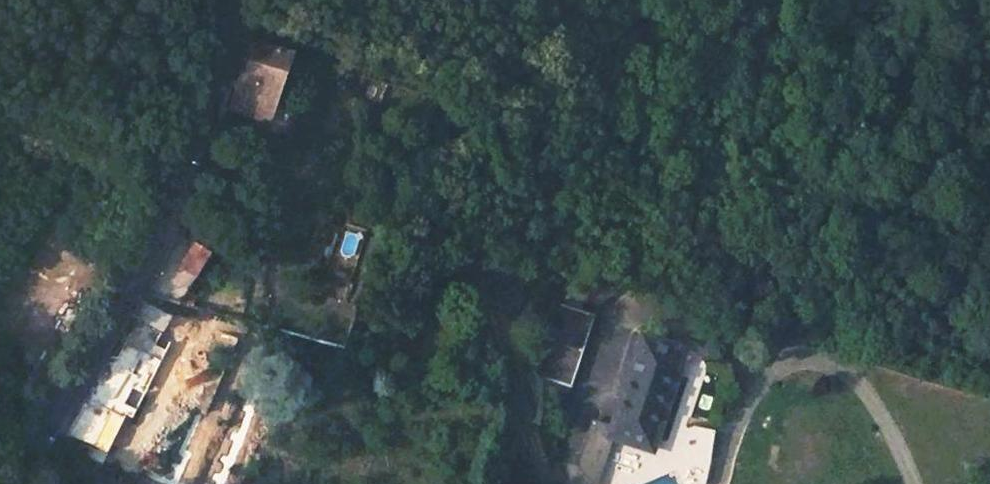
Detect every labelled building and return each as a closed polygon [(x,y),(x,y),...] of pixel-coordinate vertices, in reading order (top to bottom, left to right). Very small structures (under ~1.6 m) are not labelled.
[(236,114),(269,124),(290,54),(257,44),(236,114)] [(183,269),(202,280),(216,257),(198,246),(183,269)] [(600,292),(589,309),(605,314),(611,305),(626,296),(617,282),(600,292)] [(548,375),(583,387),(607,315),(605,314),(589,309),(572,303),(548,375)] [(140,322),(166,336),(174,321),(148,308),(140,322)] [(200,320),(192,340),(205,345),(207,339),(234,349),(239,338),(212,327),(213,325),(200,320)] [(660,449),(664,450),(698,350),(655,336),(621,436),(625,437),(660,449)] [(145,421),(161,389),(132,374),(130,380),(124,376),(113,395),(120,399),(115,406),(145,421)] [(679,461),(684,472),(689,483),(717,483),(726,430),(698,424),(688,457),(679,461)] [(589,430),(573,481),(583,483),(594,483),(610,436),(589,430)] [(660,449),(625,437),(619,458),(652,469),(660,449)]
